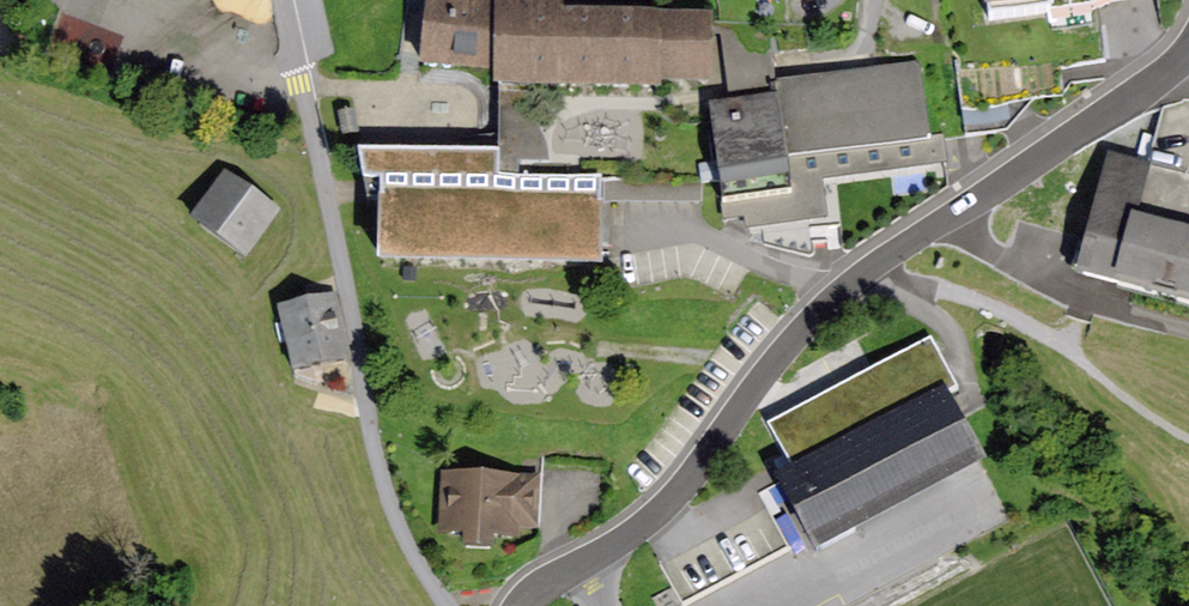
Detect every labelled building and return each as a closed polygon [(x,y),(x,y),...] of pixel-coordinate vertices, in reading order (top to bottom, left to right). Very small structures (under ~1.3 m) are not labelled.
[(475,0),(427,0),(419,70),(492,79),(493,90),(661,92),(662,82),(711,81),(710,12),(561,12),(563,0),(492,0),(492,2),(475,0)] [(984,14),(1097,0),(982,0),(984,14)] [(784,97),(711,107),(723,195),(797,185),(793,157),(933,138),(923,63),(782,82),(784,97)] [(1108,151),(1077,273),(1188,300),(1188,99),(1184,98),(1160,107),(1147,161),(1108,151)] [(502,154),(357,152),(361,183),(378,182),(377,270),(601,272),(603,177),(501,177),(502,154)] [(284,214),(227,176),(197,221),(254,259),(284,214)] [(336,297),(281,309),(295,376),(351,364),(336,297)] [(932,336),(767,425),(793,473),(773,484),(814,561),(986,468),(947,396),(961,389),(932,336)] [(540,478),(443,475),(441,533),(466,534),(465,550),(491,551),(492,541),(521,542),(522,533),(538,534),(540,478)]
